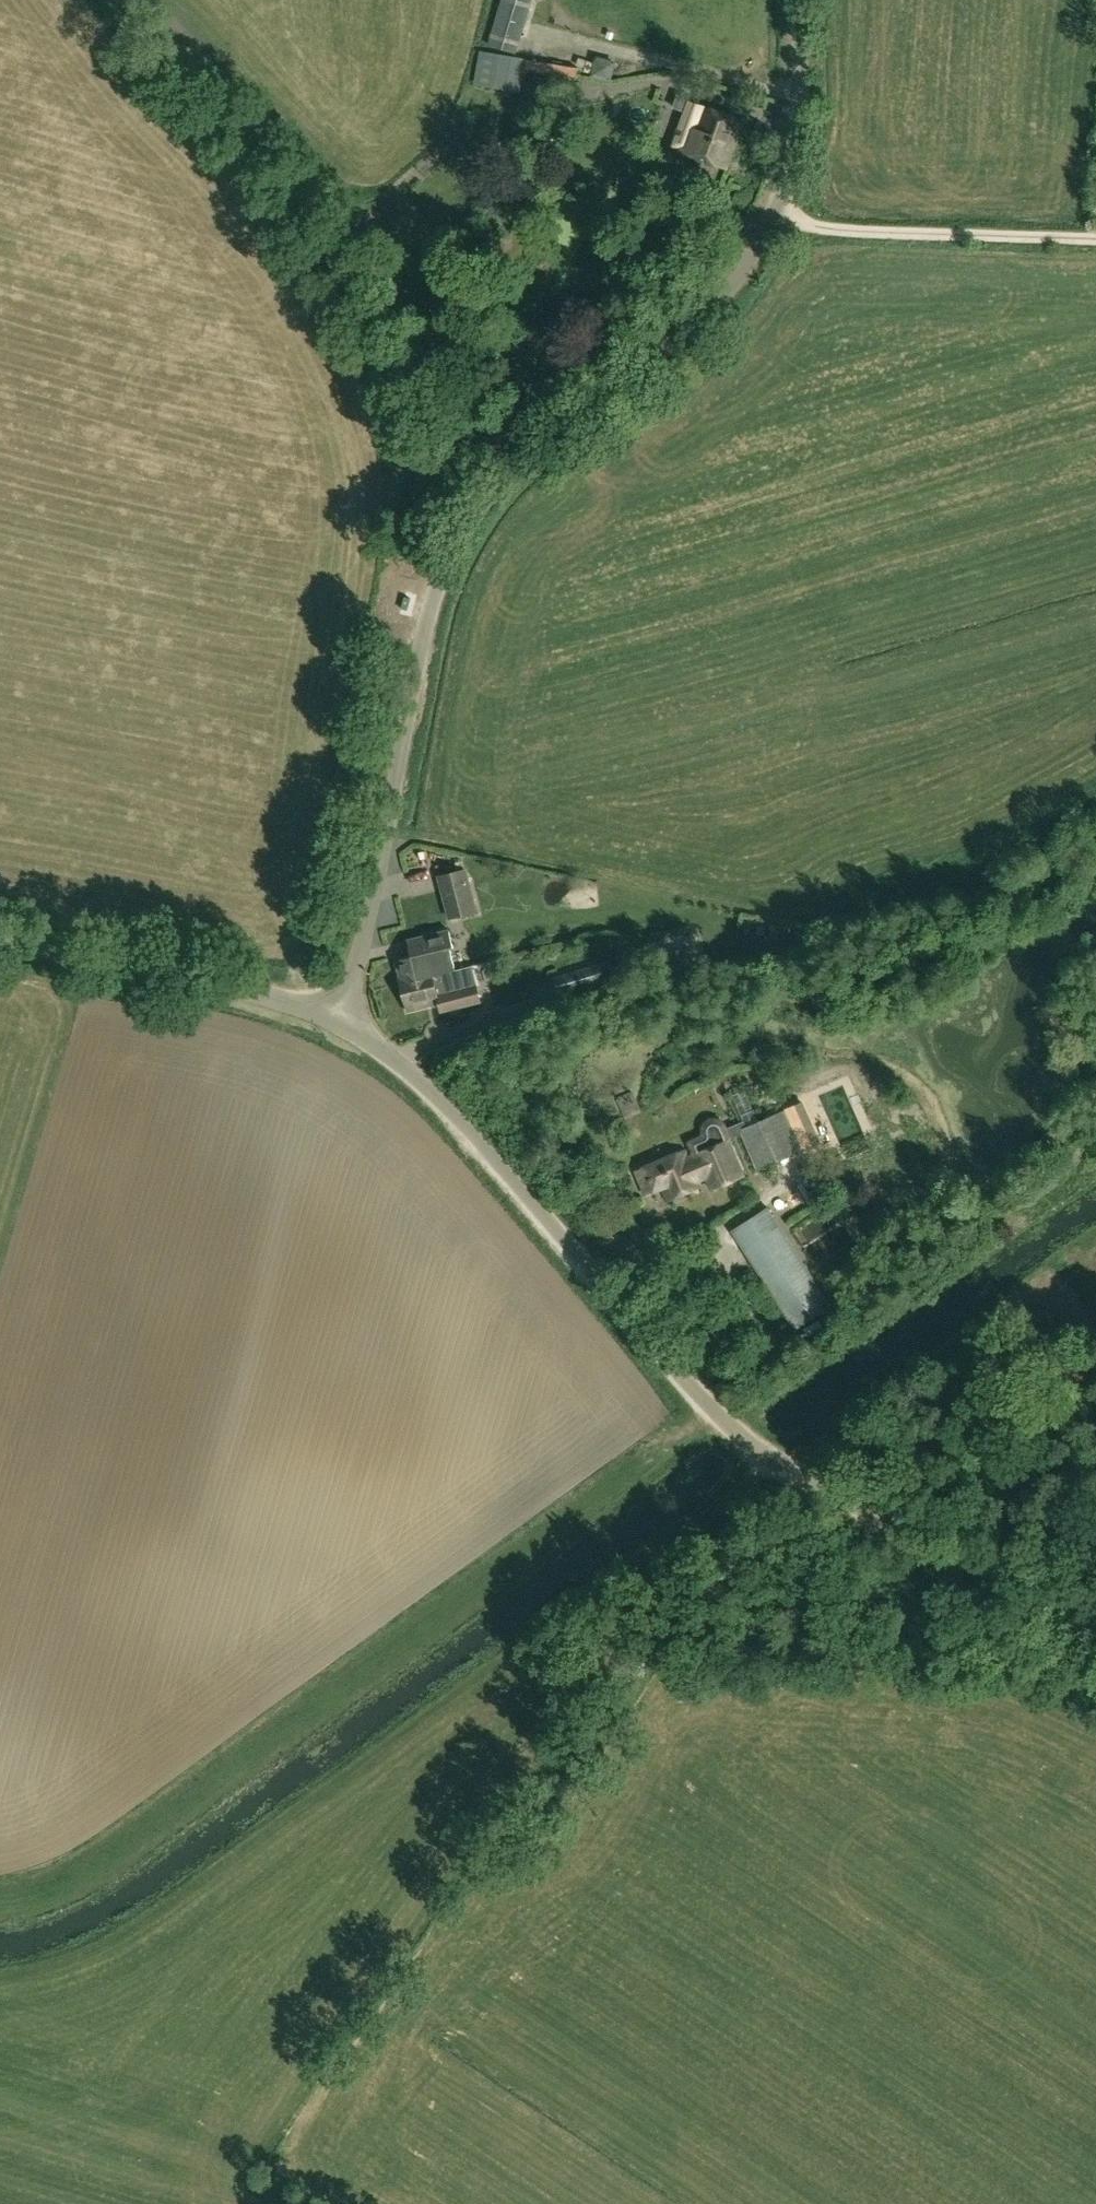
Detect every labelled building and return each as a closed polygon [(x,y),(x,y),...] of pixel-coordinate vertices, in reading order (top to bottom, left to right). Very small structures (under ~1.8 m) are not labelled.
[(532,0),(501,0),(488,46),(517,54),(532,0)] [(579,65),(481,52),(477,85),(522,91),(525,70),(577,77),(579,65)] [(743,121),(687,101),(678,124),(686,127),(678,148),(726,166),(743,121)] [(437,875),(449,920),(479,912),(467,867),(437,875)] [(454,947),(449,927),(433,932),(434,934),(425,936),(427,945),(432,948),(429,953),(398,961),(402,978),(401,979),(409,1011),(441,1003),(443,1011),(481,1001),(470,965),(458,967),(453,947),(454,947)] [(595,984),(606,981),(601,964),(590,967),(590,965),(555,976),(561,997),(596,985),(595,984)] [(779,1113),(742,1129),(759,1171),(797,1156),(779,1113)] [(648,1192),(664,1185),(670,1199),(703,1184),(699,1177),(707,1173),(713,1188),(746,1174),(730,1138),(690,1155),(687,1148),(638,1169),(648,1192)] [(780,1226),(757,1240),(767,1255),(755,1262),(796,1326),(830,1305),(780,1226)]
